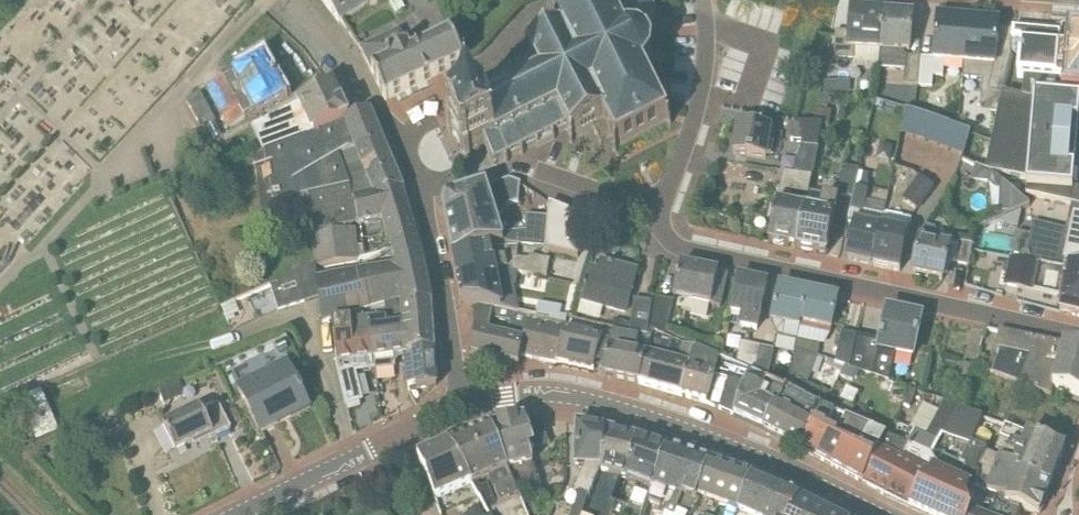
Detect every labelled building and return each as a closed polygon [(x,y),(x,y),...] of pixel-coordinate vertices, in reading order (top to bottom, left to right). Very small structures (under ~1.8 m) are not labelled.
[(339,22),(371,0),(323,0),(339,22)] [(649,0),(573,0),(551,11),(550,14),(551,16),(540,22),(549,42),(531,51),(530,54),(534,62),(461,97),(466,109),(459,112),(463,119),(455,123),(454,121),(447,124),(464,158),(471,155),(469,153),(485,146),(494,164),(567,128),(571,136),(574,137),(593,128),(602,148),(614,142),(615,145),(617,146),(671,124),(672,120),(667,119),(665,113),(659,102),(663,97),(658,88),(651,88),(643,71),(646,69),(652,61),(653,50),(648,41),(641,37),(657,17),(649,0)] [(879,68),(884,12),(851,9),(849,31),(837,30),(834,56),(855,58),(856,46),(880,48),(878,68),(879,68)] [(910,50),(913,15),(884,12),(879,68),(905,70),(904,84),(918,85),(921,56),(906,55),(907,50),(910,50)] [(963,77),(969,20),(938,17),(935,57),(921,56),(918,85),(932,86),(933,76),(943,77),(944,60),(964,62),(963,77)] [(996,62),(999,22),(969,20),(963,77),(991,80),(987,90),(987,106),(992,107),(991,112),(998,112),(1003,92),(1003,91),(1010,63),(996,62)] [(1021,41),(1022,29),(1013,28),(1012,40),(1021,41)] [(1021,41),(1018,78),(1024,79),(1068,82),(1068,86),(1069,86),(1078,87),(1078,34),(1022,29),(1021,41)] [(385,99),(464,62),(451,35),(411,55),(399,31),(362,50),(385,99)] [(258,115),(288,98),(264,56),(233,74),(234,74),(211,87),(228,117),(241,110),(247,120),(257,114),(258,115)] [(837,92),(838,80),(825,79),(824,91),(837,92)] [(994,130),(985,170),(1027,179),(1026,194),(1073,205),(1078,206),(1078,189),(1075,188),(1078,170),(1078,111),(1066,109),(1069,86),(1068,86),(1068,82),(1024,79),(1023,97),(1003,92),(998,112),(999,112),(994,130)] [(308,135),(349,120),(334,86),(301,102),(265,119),(274,139),(276,145),(308,135)] [(819,107),(828,109),(831,93),(821,92),(819,107)] [(214,120),(216,119),(201,93),(188,100),(203,127),(205,125),(214,120)] [(826,125),(828,110),(818,109),(816,124),(826,125)] [(969,152),(976,129),(911,111),(905,134),(969,152)] [(276,214),(310,207),(315,231),(359,222),(356,197),(402,191),(376,126),(369,113),(349,120),(308,135),(276,145),(265,148),(276,214)] [(214,120),(205,125),(214,140),(223,135),(214,120)] [(822,126),(794,121),(791,139),(803,142),(802,146),(818,150),(822,126)] [(738,123),(734,153),(766,158),(771,129),(738,123)] [(818,150),(802,146),(796,174),(784,172),(769,241),(797,248),(806,209),(791,206),(794,193),(808,196),(819,150),(818,150)] [(853,197),(854,188),(859,169),(845,166),(838,194),(853,197)] [(918,210),(935,187),(918,175),(902,197),(918,210)] [(518,244),(525,245),(526,230),(500,233),(495,216),(509,211),(506,204),(517,201),(520,183),(510,180),(486,187),(450,199),(444,210),(453,258),(454,258),(454,259),(505,244),(518,244)] [(999,213),(1012,214),(1012,215),(1031,207),(1031,205),(1005,182),(1001,191),(999,213)] [(873,264),(884,216),(863,212),(868,190),(854,188),(853,197),(848,220),(855,221),(846,258),(873,264)] [(359,222),(385,219),(408,216),(408,214),(402,191),(356,197),(359,222)] [(828,248),(829,247),(840,198),(824,195),(820,211),(806,208),(806,209),(797,248),(800,248),(801,249),(801,248),(804,250),(809,251),(813,251),(813,252),(814,251),(817,252),(819,246),(827,248),(828,248)] [(562,253),(569,211),(549,203),(545,249),(562,253)] [(1078,224),(1078,206),(1073,205),(1069,222),(1078,224)] [(569,211),(562,253),(578,257),(588,219),(569,211)] [(873,264),(901,270),(912,218),(885,212),(884,216),(873,264)] [(408,216),(385,219),(394,251),(392,252),(396,265),(422,262),(408,216)] [(1069,222),(1067,231),(1033,224),(1031,234),(1017,231),(1011,256),(1078,271),(1078,224),(1069,222)] [(951,245),(936,242),(938,235),(936,228),(927,226),(923,232),(921,239),(920,239),(913,272),(943,279),(947,262),(954,264),(955,262),(968,265),(972,244),(959,241),(957,251),(950,249),(951,245)] [(312,235),(316,266),(360,260),(356,229),(312,235)] [(512,271),(527,274),(529,259),(517,258),(518,244),(505,244),(454,259),(458,280),(476,273),(494,269),(506,269),(512,271)] [(530,255),(529,259),(527,274),(547,277),(550,259),(530,255)] [(1011,256),(1010,256),(1005,284),(1062,297),(1060,311),(1078,316),(1078,271),(1011,256)] [(619,280),(623,267),(601,261),(598,270),(590,268),(581,299),(625,312),(633,284),(619,280)] [(318,276),(316,267),(306,268),(298,270),(288,275),(271,284),(278,308),(320,296),(323,321),(373,306),(374,308),(398,302),(401,305),(431,301),(422,262),(396,265),(318,276)] [(719,272),(682,264),(681,264),(674,296),(721,306),(726,284),(717,282),(719,272)] [(519,311),(512,271),(506,269),(494,269),(476,273),(458,280),(462,301),(478,304),(519,311)] [(757,330),(767,283),(739,276),(731,312),(743,315),(741,326),(757,330)] [(774,330),(777,333),(798,338),(808,292),(780,286),(772,321),(773,321),(774,330)] [(808,292),(798,338),(814,341),(817,331),(830,334),(838,298),(808,292)] [(666,334),(674,300),(653,295),(653,302),(649,326),(652,328),(666,334)] [(649,333),(649,326),(653,302),(635,299),(630,329),(640,331),(649,333)] [(407,352),(435,350),(431,301),(401,305),(398,302),(374,308),(375,312),(386,314),(387,319),(387,325),(404,323),(407,352)] [(519,311),(478,304),(472,354),(519,365),(521,355),(530,312),(519,311)] [(913,359),(922,317),(887,309),(881,340),(857,335),(850,366),(860,370),(889,380),(894,358),(895,359),(896,355),(913,359)] [(565,326),(566,320),(537,314),(537,313),(530,312),(521,355),(557,363),(565,326)] [(681,395),(695,348),(666,334),(652,328),(647,349),(636,346),(640,331),(630,329),(569,316),(568,317),(566,320),(557,363),(593,372),(595,362),(604,364),(602,374),(639,383),(681,395)] [(387,325),(387,319),(379,320),(379,318),(370,319),(374,367),(395,366),(394,354),(405,353),(407,352),(404,323),(387,325)] [(346,370),(374,367),(370,319),(333,322),(337,358),(335,359),(346,403),(362,399),(356,374),(352,375),(346,373),(346,370)] [(1000,349),(996,362),(993,373),(1051,396),(1053,389),(1078,396),(1078,347),(999,329),(993,347),(1000,349)] [(850,366),(857,335),(842,332),(835,361),(845,364),(850,366)] [(798,338),(797,341),(798,341),(796,348),(817,355),(820,343),(814,341),(798,338)] [(754,374),(760,347),(742,343),(737,366),(750,372),(754,374)] [(754,374),(768,379),(774,351),(760,347),(754,374)] [(750,372),(737,366),(695,348),(681,395),(706,402),(715,374),(728,378),(719,408),(736,415),(750,372)] [(817,355),(796,348),(789,375),(787,389),(765,429),(801,448),(824,407),(826,403),(831,392),(822,388),(821,390),(811,385),(807,383),(817,355)] [(416,387),(437,386),(435,350),(407,352),(405,353),(408,384),(416,383),(416,387)] [(975,366),(993,373),(996,362),(977,357),(975,366)] [(304,391),(294,371),(289,360),(268,370),(270,376),(242,390),(262,431),(279,423),(275,415),(306,399),(302,391),(304,391)] [(954,387),(968,391),(975,366),(962,362),(954,387)] [(845,364),(839,375),(852,380),(857,376),(860,370),(850,366),(845,364)] [(768,379),(754,374),(750,372),(736,415),(763,428),(765,429),(787,389),(768,379)] [(158,391),(164,405),(186,395),(180,382),(158,391)] [(46,390),(25,399),(42,439),(63,431),(46,390)] [(958,405),(944,400),(938,411),(925,435),(938,440),(942,433),(958,405)] [(195,449),(232,431),(219,405),(203,412),(201,407),(163,425),(176,451),(192,444),(195,449)] [(983,416),(963,407),(958,405),(942,433),(971,446),(983,416)] [(864,483),(888,435),(824,407),(801,448),(864,483)] [(492,427),(519,494),(543,490),(529,449),(550,443),(540,417),(526,422),(525,420),(492,427)] [(579,496),(589,500),(601,474),(603,470),(604,431),(605,429),(577,424),(576,467),(586,467),(574,493),(579,496)] [(1019,457),(1016,464),(1054,479),(1065,449),(1005,425),(997,446),(1007,449),(1006,452),(1019,457)] [(472,436),(490,476),(500,502),(519,494),(492,427),(491,428),(472,436)] [(603,470),(601,474),(627,481),(637,438),(605,429),(604,431),(603,470)] [(912,508),(934,462),(930,454),(888,435),(864,483),(885,495),(912,508)] [(478,481),(490,476),(472,436),(449,445),(479,495),(487,508),(497,503),(489,483),(480,486),(478,481)] [(669,449),(637,438),(627,481),(638,485),(626,514),(644,514),(649,501),(669,449)] [(436,499),(472,483),(449,445),(418,458),(436,499)] [(971,446),(970,446),(961,462),(941,454),(938,462),(934,461),(934,462),(912,508),(927,514),(972,514),(973,510),(975,495),(977,486),(980,475),(979,473),(977,472),(987,453),(971,446)] [(649,501),(665,507),(662,513),(665,514),(688,514),(711,464),(669,449),(649,501)] [(980,475),(977,486),(997,495),(1022,504),(1021,507),(1040,513),(1054,479),(1016,464),(987,453),(977,472),(979,473),(980,475)] [(753,479),(711,464),(688,514),(737,514),(753,479)] [(786,494),(753,479),(737,514),(786,514),(794,497),(786,494)] [(1017,504),(997,495),(989,514),(1013,514),(1017,504)] [(579,496),(570,514),(582,514),(589,500),(579,496)] [(786,514),(794,514),(802,501),(794,497),(786,514)] [(802,501),(794,514),(830,514),(802,501)]
